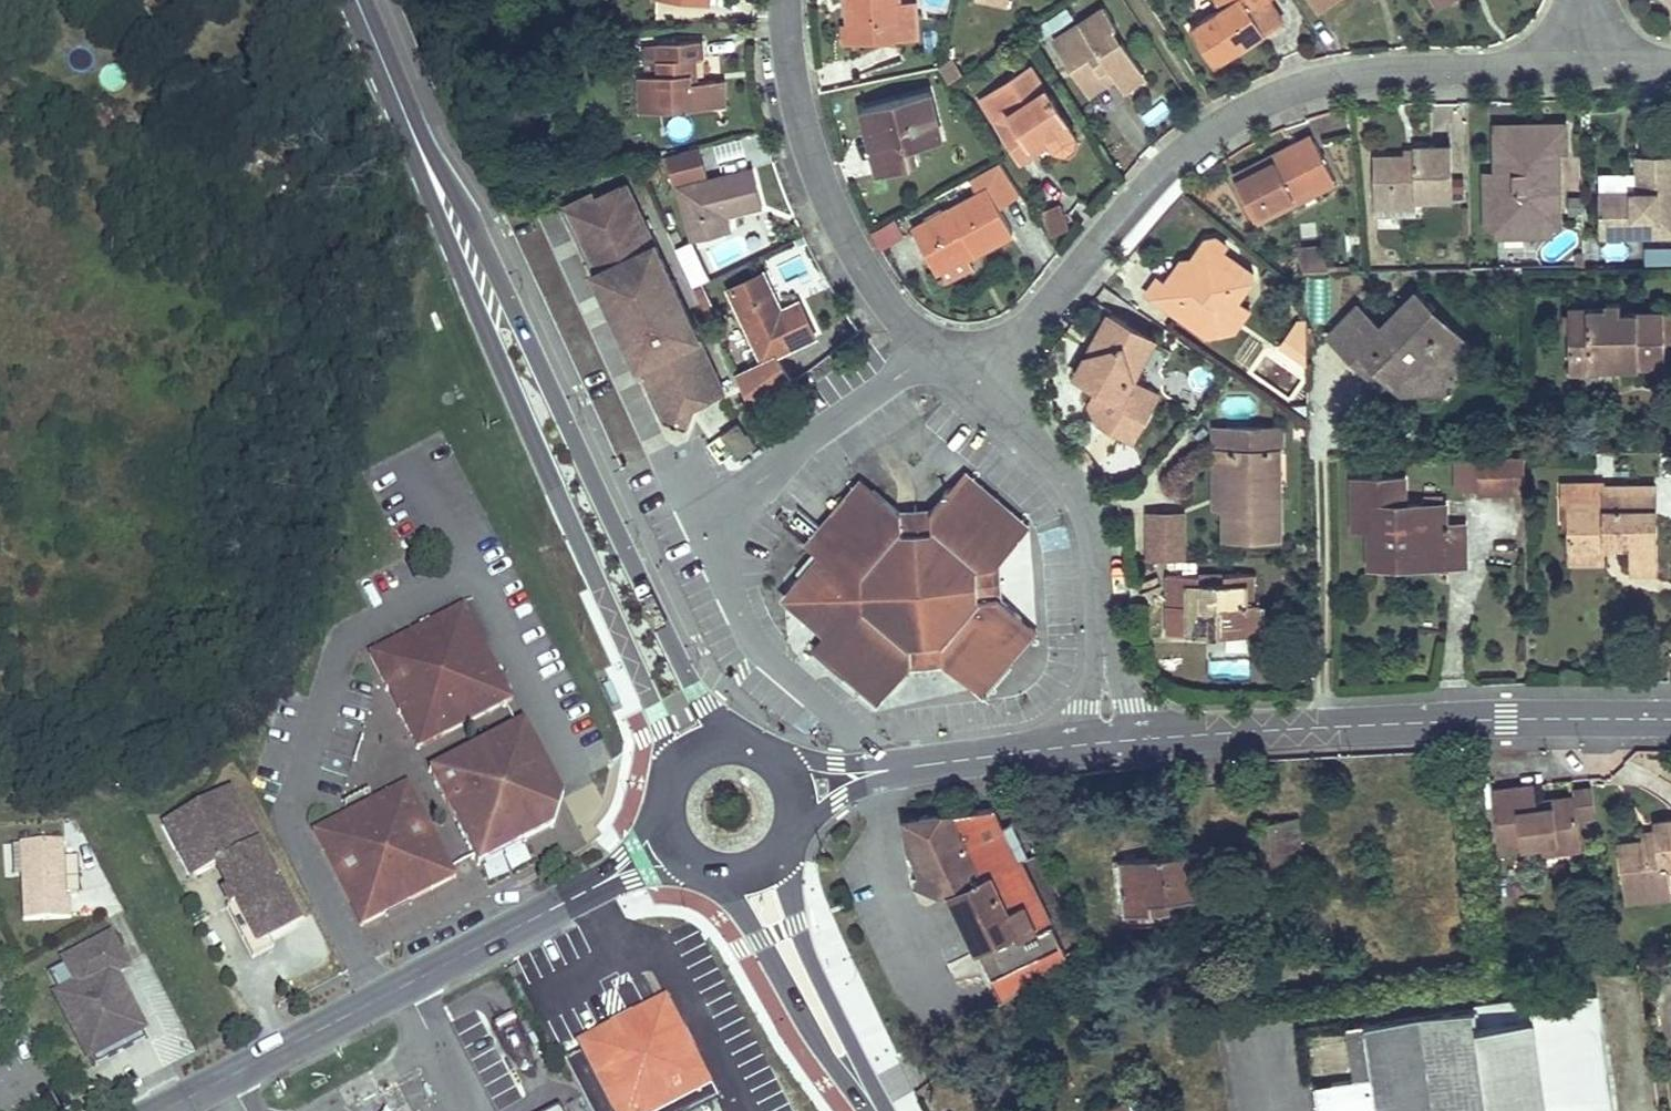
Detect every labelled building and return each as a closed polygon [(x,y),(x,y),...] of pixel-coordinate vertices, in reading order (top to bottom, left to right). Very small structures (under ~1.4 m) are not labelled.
[(850,1),(854,2),(856,24),(850,24),(852,43),(903,39),(900,3),(899,0),(850,0),(850,1)] [(1192,27),(1217,65),(1284,22),(1270,0),(1233,0),(1224,6),(1192,27)] [(1317,9),(1331,0),(1311,0),(1317,9)] [(918,2),(900,3),(903,39),(920,37),(918,2)] [(1106,7),(1054,40),(1077,74),(1095,62),(1100,70),(1109,65),(1116,77),(1121,84),(1142,71),(1115,28),(1118,26),(1106,7)] [(850,24),(844,25),(846,44),(852,43),(850,24)] [(657,43),(642,44),(642,58),(658,57),(658,73),(640,74),(641,109),(665,108),(664,101),(677,100),(678,107),(716,105),(715,79),(689,81),(688,74),(696,73),(695,57),(702,57),(701,40),(657,41),(657,43)] [(1095,62),(1077,74),(1090,94),(1116,77),(1109,65),(1100,70),(1095,62)] [(982,103),(1021,162),(1036,152),(1031,145),(1043,138),(1047,145),(1051,151),(1056,148),(1059,153),(1068,155),(1076,150),(1078,141),(1033,69),(982,103)] [(1145,75),(1142,71),(1121,84),(1125,90),(1145,75)] [(724,79),(715,79),(716,105),(724,105),(724,79)] [(932,92),(863,108),(869,130),(878,128),(888,170),(913,163),(909,147),(943,137),(932,92)] [(1567,150),(1567,124),(1524,124),(1524,126),(1524,133),(1495,133),(1497,171),(1497,192),(1500,192),(1500,200),(1487,201),(1488,227),(1500,226),(1500,237),(1552,235),(1551,225),(1561,225),(1560,150),(1567,150)] [(878,128),(869,130),(881,172),(888,170),(878,128)] [(1312,133),(1232,174),(1236,181),(1315,140),(1312,133)] [(1043,138),(1031,145),(1036,152),(1047,145),(1043,138)] [(1315,140),(1236,181),(1254,216),(1334,175),(1315,140)] [(700,146),(666,154),(674,184),(707,175),(700,146)] [(1415,155),(1374,156),(1375,200),(1417,199),(1454,198),(1451,146),(1415,147),(1415,155)] [(1636,192),(1636,199),(1598,200),(1599,236),(1670,235),(1670,157),(1657,157),(1657,169),(1635,169),(1636,192)] [(1657,157),(1635,157),(1635,169),(1657,169),(1657,157)] [(982,173),(989,186),(913,228),(934,267),(964,251),(963,247),(970,244),(975,252),(1014,231),(999,204),(1020,192),(1001,162),(982,173)] [(753,167),(680,185),(693,240),(730,230),(725,210),(730,209),(731,212),(762,204),(753,167)] [(1497,171),(1487,171),(1487,201),(1500,200),(1500,192),(1497,192),(1497,171)] [(1334,175),(1254,216),(1258,223),(1337,182),(1334,175)] [(724,392),(626,183),(596,198),(593,192),(563,206),(567,215),(593,271),(592,272),(612,315),(633,360),(637,368),(639,367),(656,404),(663,420),(685,429),(693,407),(724,392)] [(1417,199),(1375,200),(1375,208),(1417,207),(1417,199)] [(1048,237),(1070,228),(1060,203),(1037,212),(1048,237)] [(901,241),(891,223),(872,234),(883,251),(901,241)] [(1157,277),(1146,292),(1190,324),(1198,314),(1213,325),(1222,323),(1253,280),(1251,270),(1223,249),(1227,246),(1215,237),(1207,239),(1191,259),(1182,260),(1184,271),(1179,277),(1173,273),(1165,283),(1157,277)] [(691,238),(679,244),(695,279),(707,274),(691,238)] [(964,251),(934,267),(938,273),(975,252),(970,244),(963,247),(964,251)] [(1300,244),(1298,270),(1324,272),(1325,246),(1300,244)] [(792,382),(778,352),(817,333),(800,299),(780,308),(777,303),(780,302),(765,271),(731,287),(765,359),(735,375),(752,413),(792,382)] [(719,317),(703,283),(694,287),(710,321),(719,317)] [(1359,305),(1330,335),(1364,366),(1374,355),(1390,371),(1391,378),(1404,390),(1431,393),(1433,375),(1442,366),(1448,372),(1473,345),(1449,322),(1445,326),(1432,313),(1436,308),(1418,290),(1383,327),(1359,305)] [(1606,307),(1570,306),(1571,367),(1620,368),(1620,363),(1666,362),(1666,358),(1665,315),(1665,311),(1620,312),(1620,303),(1605,302),(1606,307)] [(1155,341),(1110,316),(1074,376),(1096,389),(1087,403),(1092,407),(1099,421),(1132,440),(1159,394),(1134,379),(1155,341)] [(1283,345),(1308,363),(1308,322),(1301,322),(1283,345)] [(847,350),(830,362),(832,364),(835,368),(851,356),(847,350)] [(1390,371),(1374,355),(1364,366),(1383,385),(1391,378),(1390,371)] [(737,425),(721,436),(735,455),(751,443),(754,447),(757,445),(747,432),(744,434),(737,425)] [(1285,427),(1219,427),(1219,447),(1222,447),(1222,502),(1225,502),(1224,538),(1281,538),(1280,490),(1271,491),(1270,449),(1279,449),(1287,450),(1285,427)] [(751,443),(735,455),(738,459),(754,447),(751,443)] [(1213,447),(1214,502),(1222,502),(1222,447),(1219,447),(1213,447)] [(1279,449),(1270,449),(1271,491),(1280,490),(1279,449)] [(1526,454),(1481,455),(1482,488),(1526,487),(1526,454)] [(1027,529),(962,473),(953,483),(1018,540),(1027,529)] [(1404,478),(1354,479),(1354,527),(1370,527),(1371,565),(1398,565),(1398,550),(1445,550),(1445,565),(1464,565),(1465,524),(1446,524),(1446,504),(1405,504),(1404,478)] [(1658,569),(1657,485),(1606,486),(1606,480),(1573,481),(1574,503),(1568,503),(1568,547),(1606,547),(1606,539),(1630,539),(1630,569),(1658,569)] [(953,483),(932,508),(901,512),(873,488),(871,490),(861,481),(834,513),(837,516),(825,530),(822,528),(808,544),(819,552),(809,563),(792,584),(791,605),(797,611),(823,634),(815,644),(823,651),(878,699),(887,689),(889,691),(913,663),(943,660),(968,682),(1023,618),(999,596),(998,564),(1018,540),(953,483)] [(1183,542),(1183,515),(1150,515),(1150,542),(1183,542)] [(1183,558),(1183,542),(1150,542),(1150,558),(1183,558)] [(1606,547),(1568,547),(1569,561),(1606,561),(1606,547)] [(1445,550),(1398,550),(1398,565),(1445,565),(1445,550)] [(1204,574),(1174,574),(1174,605),(1183,605),(1193,605),(1193,625),(1211,626),(1210,622),(1218,622),(1219,633),(1257,633),(1257,602),(1249,603),(1249,574),(1229,574),(1229,582),(1203,582),(1204,574)] [(1229,574),(1204,574),(1203,582),(1229,582),(1229,574)] [(1257,574),(1249,574),(1249,603),(1257,602),(1257,574)] [(792,584),(781,597),(791,605),(792,584)] [(1193,605),(1183,605),(1182,634),(1219,633),(1218,622),(1210,622),(1211,626),(1193,625),(1193,605)] [(510,704),(463,611),(374,657),(392,695),(398,693),(408,713),(403,715),(420,750),(510,704)] [(1034,627),(1023,618),(968,682),(979,691),(1034,627)] [(610,684),(602,687),(611,708),(619,704),(610,684)] [(392,695),(403,715),(408,713),(398,693),(392,695)] [(561,803),(523,728),(514,732),(551,806),(549,820),(476,859),(480,867),(555,829),(561,803)] [(551,806),(514,732),(440,770),(442,776),(436,779),(441,789),(476,859),(549,820),(551,806)] [(442,776),(440,770),(433,773),(436,779),(442,776)] [(1557,851),(1581,848),(1578,817),(1576,803),(1538,807),(1537,800),(1534,781),(1493,785),(1502,849),(1538,845),(1556,842),(1557,851)] [(1592,782),(1574,784),(1575,796),(1576,803),(1578,817),(1596,815),(1592,782)] [(406,795),(414,791),(411,785),(403,789),(406,795)] [(363,927),(458,879),(414,791),(406,795),(403,789),(371,804),(374,808),(355,818),(353,814),(316,833),(363,927)] [(270,939),(298,923),(230,790),(167,823),(194,878),(217,866),(225,882),(230,879),(234,887),(224,892),(233,907),(237,905),(251,933),(270,939)] [(1575,796),(1537,800),(1538,807),(1576,803),(1575,796)] [(374,808),(371,804),(353,814),(355,818),(374,808)] [(944,897),(950,894),(1017,862),(1015,859),(998,826),(989,808),(902,821),(907,848),(928,891),(944,897)] [(1296,818),(1258,824),(1265,867),(1292,863),(1289,850),(1301,849),(1296,818)] [(1621,843),(1622,853),(1670,847),(1670,819),(1654,821),(1655,829),(1657,838),(1645,839),(1621,843)] [(998,826),(1015,859),(1026,853),(1009,820),(998,826)] [(1655,829),(1645,831),(1645,839),(1657,838),(1655,829)] [(1538,845),(1539,853),(1557,851),(1556,842),(1538,845)] [(64,843),(20,844),(23,921),(72,920),(72,902),(66,903),(64,843)] [(1622,853),(1627,890),(1670,884),(1668,867),(1670,867),(1670,847),(1622,853)] [(1301,849),(1289,850),(1292,863),(1303,861),(1301,849)] [(1198,853),(1120,860),(1124,914),(1168,910),(1166,901),(1202,898),(1198,853)] [(1017,862),(950,894),(969,934),(976,931),(984,948),(978,951),(1002,999),(1064,954),(1017,862)] [(1627,890),(1628,901),(1670,895),(1670,885),(1670,884),(1627,890)] [(253,959),(275,948),(270,939),(251,933),(237,905),(233,907),(227,909),(253,959)] [(976,931),(969,934),(978,951),(984,948),(976,931)] [(110,942),(70,962),(82,986),(61,997),(89,1051),(138,1026),(110,971),(122,965),(110,942)] [(512,981),(521,976),(516,967),(507,972),(512,981)] [(1348,1026),(1355,1079),(1315,1084),(1318,1110),(1615,1110),(1599,992),(1533,1000),(1532,996),(1476,1004),(1476,1009),(1348,1026)] [(631,1015),(622,1019),(577,1043),(608,1103),(615,1099),(587,1046),(617,1031),(615,1026),(632,1017),(635,1022),(661,1009),(688,1061),(696,1058),(665,998),(631,1015)] [(710,1085),(696,1058),(688,1061),(661,1009),(635,1022),(632,1017),(615,1026),(617,1031),(587,1046),(615,1099),(608,1103),(612,1110),(660,1110),(710,1085)] [(121,1050),(145,1038),(138,1026),(89,1051),(95,1064),(121,1050)] [(1100,1110),(1130,1110),(1124,1100),(1100,1110)]
